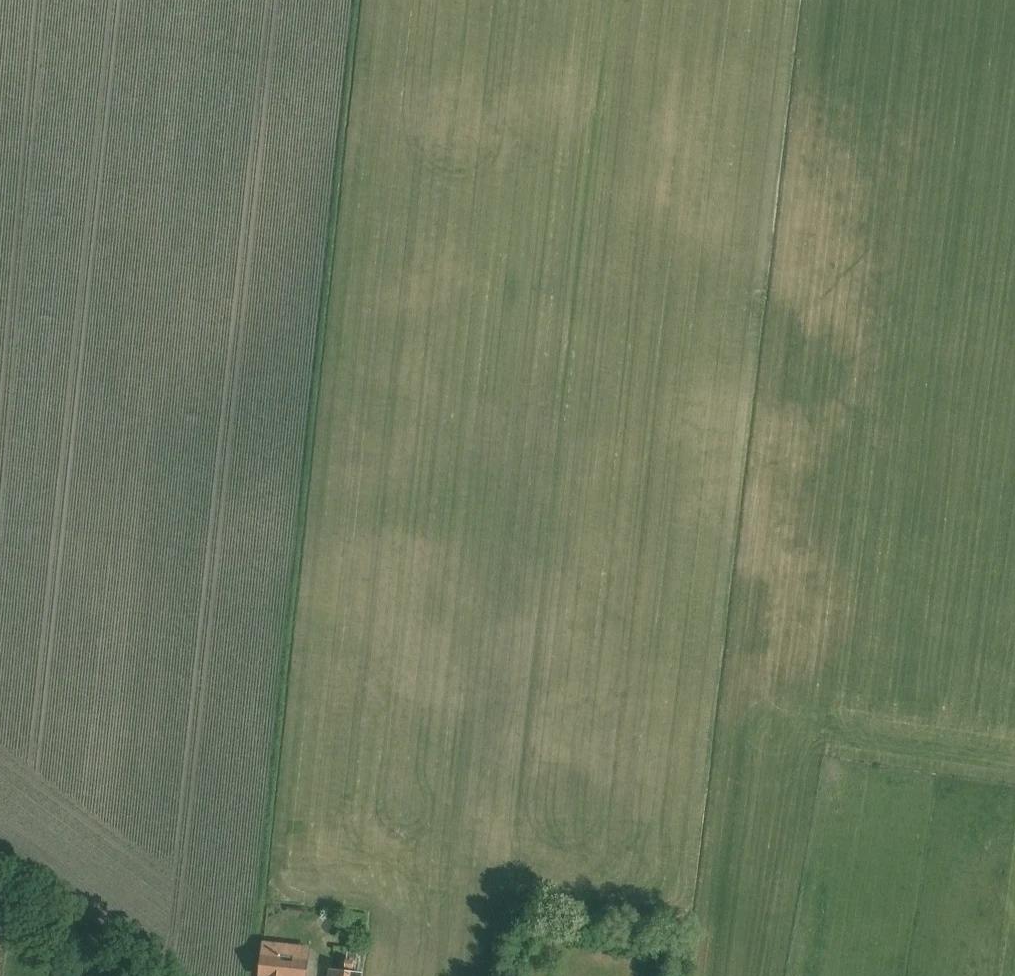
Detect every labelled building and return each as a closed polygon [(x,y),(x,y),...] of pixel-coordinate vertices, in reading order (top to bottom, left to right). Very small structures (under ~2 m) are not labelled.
[(341,938),(340,945),(360,947),(360,940),(341,938)] [(307,960),(263,955),(260,975),(305,975),(307,960)]
